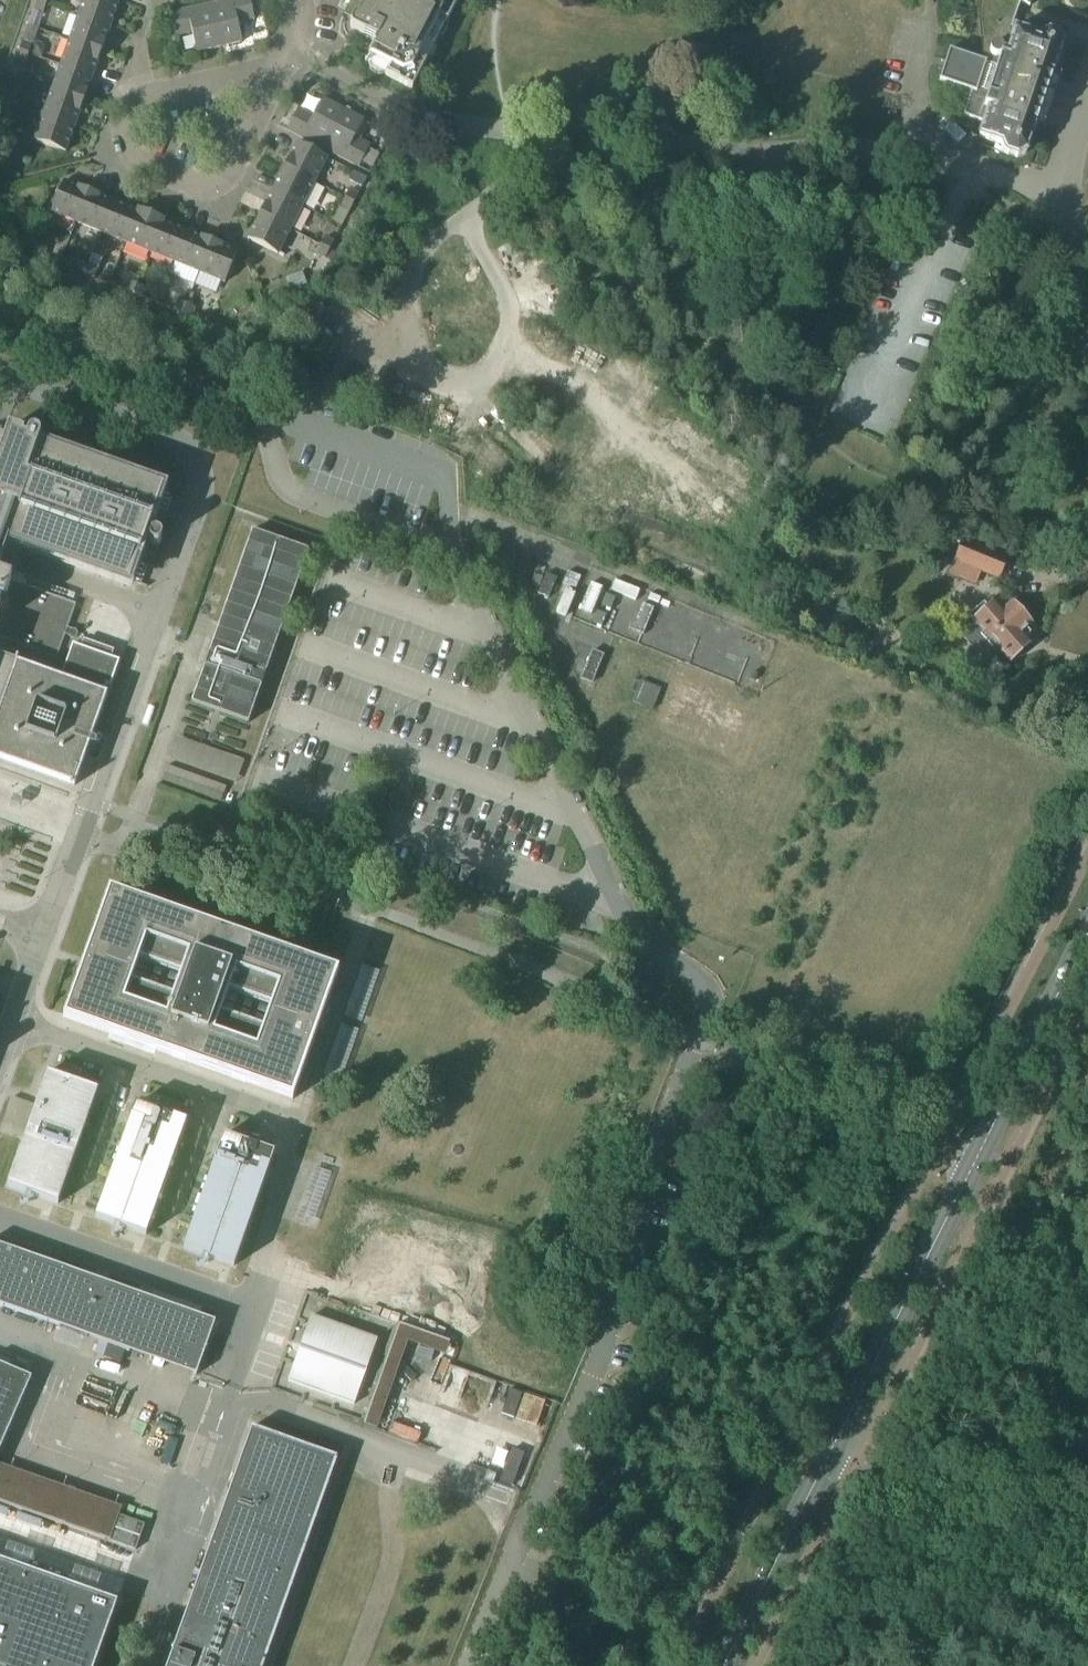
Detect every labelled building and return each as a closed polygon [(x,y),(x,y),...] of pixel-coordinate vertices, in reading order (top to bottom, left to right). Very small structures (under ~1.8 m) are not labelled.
[(111,27),(120,2),(116,0),(85,0),(79,16),(111,27)] [(251,0),(234,0),(210,5),(220,48),(243,43),(239,23),(255,19),(251,0)] [(390,68),(386,77),(414,90),(428,63),(419,59),(440,20),(448,24),(460,0),(352,0),(364,6),(359,18),(355,20),(351,27),(352,31),(376,43),(369,58),(390,68)] [(1049,32),(1039,37),(1013,28),(1013,30),(1012,29),(1020,4),(1030,7),(1032,0),(983,0),(981,11),(981,22),(984,52),(985,52),(981,63),(950,52),(939,82),(972,93),(964,117),(982,123),(977,139),(1000,147),(1005,157),(1018,161),(1027,156),(1065,45),(1060,36),(1049,32)] [(47,4),(38,1),(29,26),(38,29),(40,26),(47,4)] [(171,14),(176,37),(193,34),(198,53),(220,48),(210,5),(171,14)] [(71,41),(102,52),(111,27),(79,16),(71,41)] [(29,26),(28,26),(24,37),(43,43),(47,32),(38,29),(29,26)] [(62,66),(93,77),(102,52),(71,41),(62,66)] [(20,51),(30,55),(33,46),(24,42),(20,51)] [(30,55),(20,51),(17,60),(26,64),(30,55)] [(53,91),(85,103),(93,77),(62,66),(53,91)] [(44,117),(76,128),(85,103),(53,91),(44,117)] [(2,102),(12,105),(15,96),(6,92),(2,102)] [(315,118),(299,110),(288,131),(324,149),(344,110),(324,100),(315,118)] [(2,102),(0,109),(0,111),(9,114),(12,105),(2,102)] [(324,149),(360,168),(360,167),(370,172),(375,162),(365,157),(371,147),(355,139),(364,121),(344,110),(324,149)] [(35,142),(67,153),(76,128),(44,117),(35,142)] [(286,168),(316,183),(328,159),(298,144),(286,168)] [(316,183),(286,168),(274,192),(303,207),(316,183)] [(65,182),(52,215),(77,225),(90,192),(65,182)] [(359,195),(351,191),(346,199),(355,203),(359,195)] [(102,235),(115,202),(90,192),(77,225),(102,235)] [(303,207),(274,192),(261,216),(291,231),(303,207)] [(342,208),(350,212),(355,203),(346,199),(342,208)] [(138,212),(115,202),(102,235),(126,245),(140,211),(139,210),(138,212)] [(151,255),(165,221),(140,211),(126,245),(151,255)] [(249,240),(279,255),(291,231),(261,216),(249,240)] [(166,221),(165,221),(151,255),(176,265),(189,233),(165,223),(166,221)] [(201,275),(213,243),(189,233),(176,265),(201,275)] [(320,246),(330,251),(334,242),(325,237),(320,246)] [(225,285),(238,253),(213,243),(201,275),(225,285)] [(35,254),(45,258),(48,248),(39,245),(35,254)] [(338,255),(330,251),(320,246),(316,255),(333,264),(338,255)] [(85,275),(89,265),(80,262),(77,271),(85,275)] [(89,265),(85,275),(94,278),(98,269),(89,265)] [(124,290),(135,295),(139,285),(137,284),(140,278),(131,275),(128,281),(124,290)] [(538,283),(511,315),(531,332),(558,301),(538,283)] [(139,285),(135,295),(144,298),(147,288),(139,285)] [(179,301),(175,311),(184,315),(188,305),(179,301)] [(192,318),(196,308),(188,305),(184,315),(192,318)] [(596,335),(567,365),(585,381),(614,352),(596,335)] [(9,543),(129,585),(163,489),(38,444),(40,440),(40,439),(40,438),(40,437),(39,436),(39,435),(38,434),(37,433),(35,432),(33,432),(31,432),(29,434),(28,434),(28,435),(27,436),(8,430),(0,454),(0,570),(9,543)] [(629,543),(629,544),(652,554),(674,499),(650,490),(629,543)] [(251,532),(191,704),(249,725),(309,552),(251,532)] [(953,563),(999,581),(1008,557),(962,539),(953,563)] [(546,574),(538,594),(549,599),(557,579),(546,574)] [(57,659),(77,606),(0,578),(0,639),(57,659)] [(602,589),(591,584),(580,611),(591,616),(602,589)] [(972,622),(976,627),(962,639),(987,667),(1001,655),(1010,664),(1033,642),(1029,637),(1032,634),(1028,630),(1033,626),(1013,604),(1004,611),(996,602),(989,609),(985,604),(970,618),(973,621),(972,622)] [(643,605),(632,632),(643,636),(654,609),(643,605)] [(593,685),(604,657),(594,652),(582,681),(593,685)] [(75,787),(107,695),(101,693),(103,687),(109,689),(116,669),(71,653),(61,679),(0,657),(0,760),(75,787)] [(653,712),(661,689),(640,681),(632,703),(653,712)] [(292,1098),(336,972),(109,893),(66,1019),(292,1098)] [(7,1187),(57,1205),(97,1092),(47,1074),(7,1187)] [(95,1218),(146,1236),(186,1123),(135,1105),(95,1218)] [(274,1154),(223,1136),(183,1251),(234,1268),(274,1154)] [(196,1376),(216,1322),(0,1246),(0,1306),(196,1376)] [(312,1317),(289,1382),(354,1405),(377,1340),(312,1317)] [(12,1424),(32,1378),(0,1364),(0,1451),(12,1424)] [(338,1460),(252,1429),(167,1665),(264,1665),(338,1460)] [(111,1542),(136,1551),(146,1525),(120,1516),(111,1542)] [(117,1602),(0,1561),(0,1665),(95,1665),(117,1602)]
